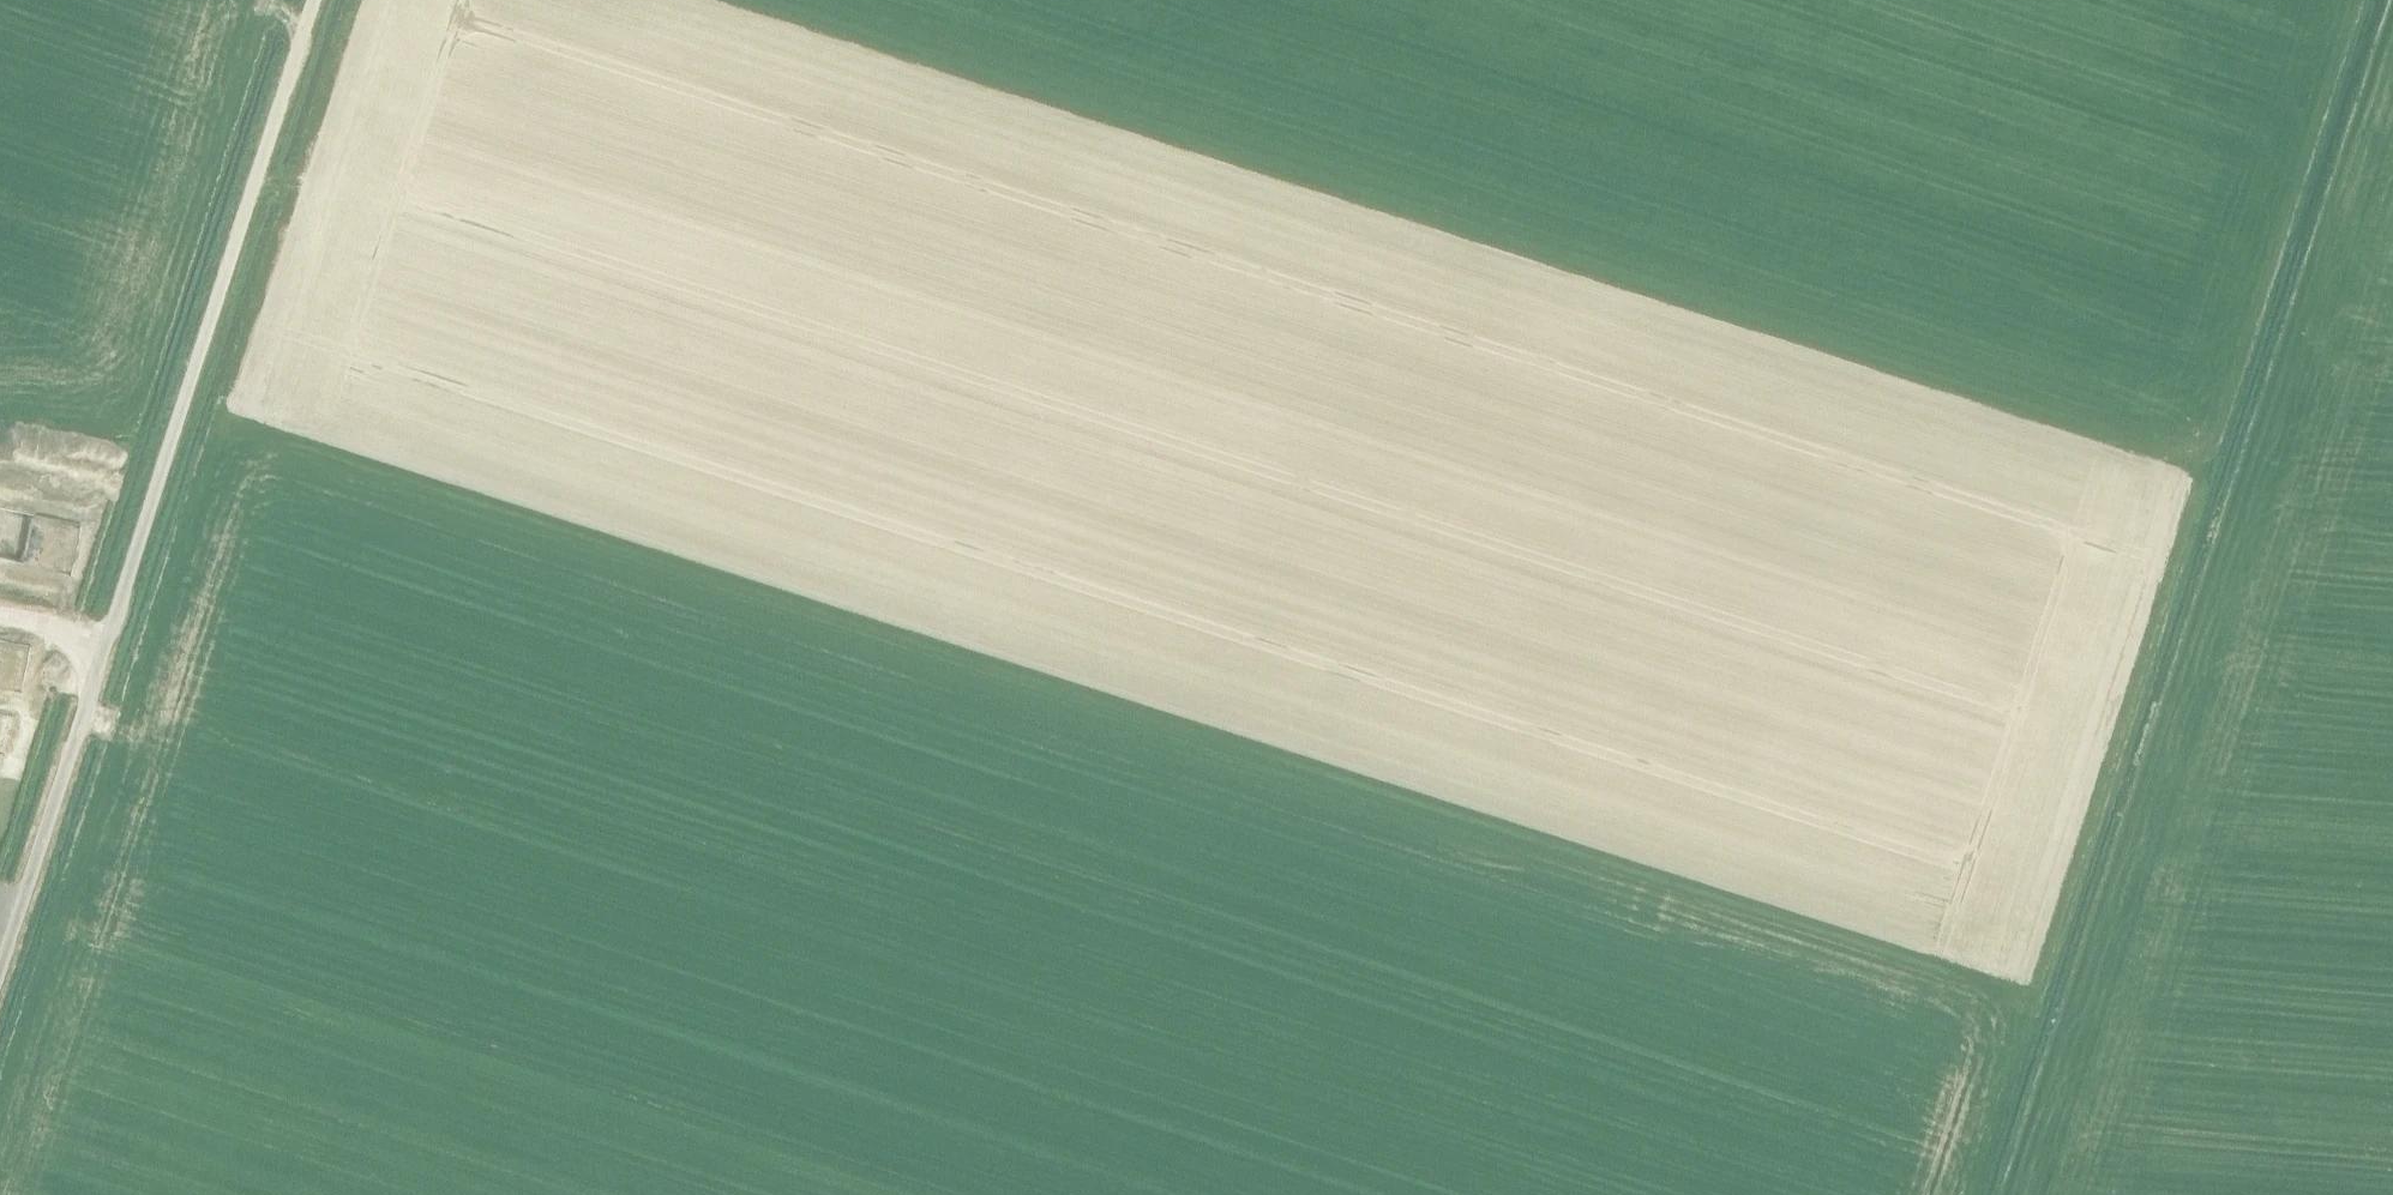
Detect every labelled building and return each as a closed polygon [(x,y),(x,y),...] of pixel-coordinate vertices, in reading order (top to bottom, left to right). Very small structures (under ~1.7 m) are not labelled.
[(12,726),(15,695),(0,693),(0,725),(12,726)]
